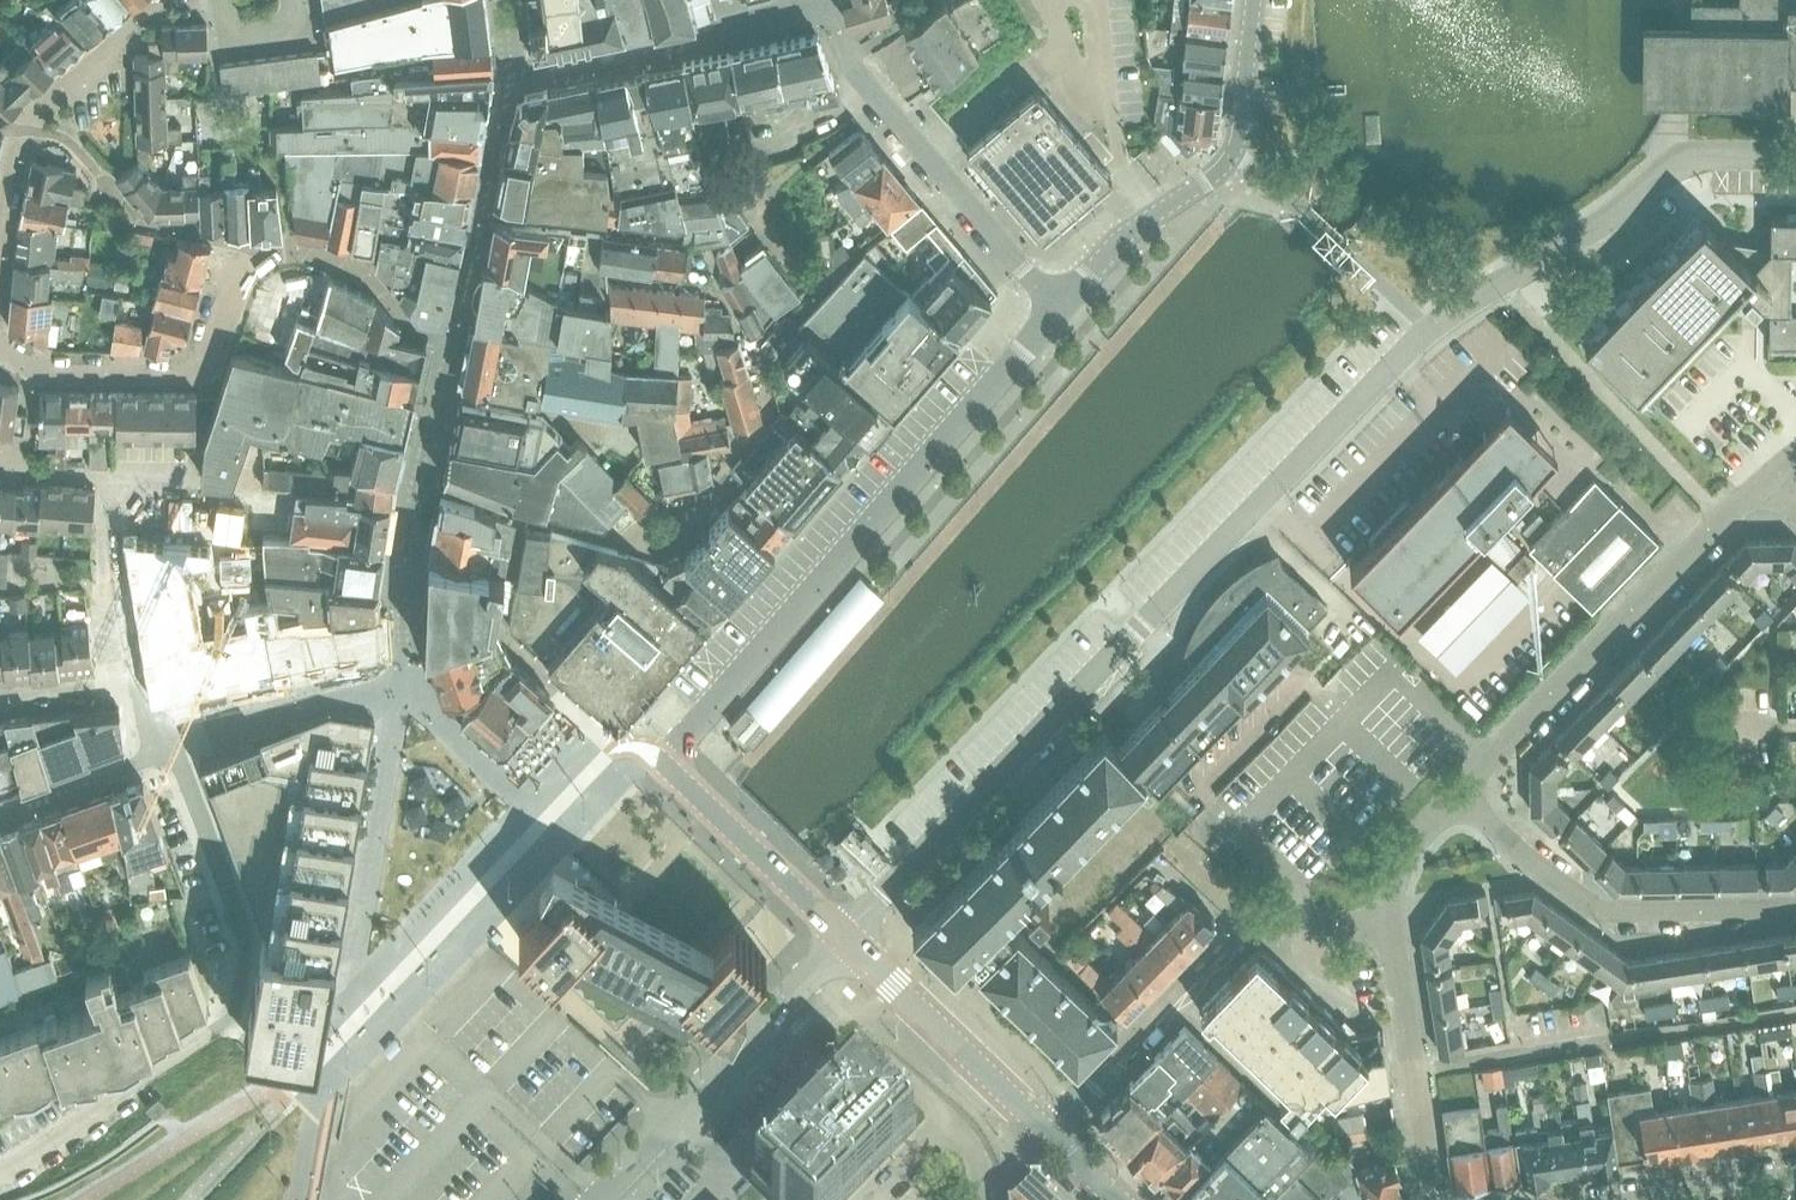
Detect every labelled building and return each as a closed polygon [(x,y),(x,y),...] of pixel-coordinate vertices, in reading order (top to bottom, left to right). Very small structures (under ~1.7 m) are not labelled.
[(30,43),(56,71),(86,45),(62,17),(54,9),(47,0),(40,6),(54,22),(30,43)] [(54,9),(62,17),(86,45),(109,26),(88,0),(70,0),(62,7),(59,4),(54,9)] [(109,26),(132,9),(125,0),(88,0),(109,26)] [(132,9),(143,0),(125,0),(132,9)] [(326,20),(398,0),(323,0),(326,20)] [(409,48),(491,41),(486,0),(398,0),(326,20),(331,61),(379,53),(409,48)] [(530,12),(527,10),(526,11),(529,14),(531,29),(528,32),(530,34),(531,33),(533,33),(535,58),(626,39),(615,0),(529,0),(530,12)] [(626,39),(695,24),(690,0),(615,0),(626,39)] [(850,25),(903,11),(900,0),(888,0),(843,0),(850,25)] [(1173,27),(1174,27),(1228,33),(1231,0),(1191,0),(1190,12),(1175,10),(1173,27)] [(1739,3),(1690,3),(1690,76),(1789,78),(1790,52),(1793,52),(1793,58),(1795,58),(1795,0),(1739,0),(1739,3)] [(946,3),(906,30),(906,31),(919,51),(929,66),(938,81),(947,75),(980,52),(950,9),(946,3)] [(163,40),(149,40),(149,55),(180,54),(180,55),(208,54),(207,24),(203,24),(163,25),(163,40)] [(1149,52),(1150,52),(1165,46),(1165,44),(1167,28),(1147,25),(1149,52)] [(1173,39),(1187,41),(1184,65),(1224,70),(1227,34),(1174,27),(1173,39)] [(818,34),(730,52),(741,98),(762,94),(765,110),(837,93),(838,96),(839,95),(838,93),(839,93),(818,34)] [(0,62),(0,75),(25,101),(31,95),(56,71),(30,43),(26,38),(0,62)] [(384,58),(386,74),(493,67),(491,41),(409,48),(409,56),(384,58)] [(317,50),(301,52),(305,83),(322,81),(317,50)] [(301,52),(285,54),(289,85),(305,83),(301,52)] [(711,56),(684,62),(694,108),(696,118),(692,119),(700,152),(713,189),(718,206),(729,237),(730,239),(749,223),(739,211),(737,209),(742,202),(732,193),(724,182),(720,171),(719,159),(722,147),(727,134),(729,134),(725,113),(724,113),(722,105),(738,102),(741,101),(740,98),(741,98),(730,52),(728,53),(711,56)] [(138,55),(135,55),(136,99),(167,98),(166,70),(180,69),(180,55),(180,54),(149,55),(138,55)] [(285,54),(269,57),(273,87),(289,85),(285,54)] [(269,57),(253,59),(257,89),(273,87),(269,57)] [(253,59),(236,61),(240,92),(257,89),(253,59)] [(240,92),(236,61),(220,63),(224,94),(240,92)] [(654,68),(686,224),(695,222),(697,240),(718,239),(729,237),(718,206),(713,189),(700,152),(692,119),(696,118),(694,108),(684,62),(654,68)] [(1161,92),(1181,94),(1221,99),(1224,70),(1184,65),(1182,83),(1173,82),(1172,83),(1162,82),(1161,92)] [(352,77),(354,90),(365,89),(438,85),(491,85),(493,67),(386,74),(365,75),(352,77)] [(677,227),(686,224),(654,68),(624,74),(655,224),(677,227)] [(606,217),(655,224),(624,74),(594,80),(605,135),(617,191),(611,190),(606,217)] [(1,120),(2,122),(25,101),(0,75),(0,120),(1,120)] [(605,135),(594,80),(546,90),(543,115),(561,110),(565,137),(584,140),(605,135)] [(303,93),(304,123),(364,121),(402,121),(483,129),(491,85),(438,85),(365,89),(354,90),(354,91),(303,93)] [(1037,88),(969,146),(967,148),(1042,236),(1112,177),(1094,157),(1037,88)] [(517,101),(505,155),(583,164),(584,140),(565,137),(561,110),(543,115),(546,90),(522,95),(517,101)] [(1221,99),(1181,94),(1177,132),(1185,141),(1210,144),(1217,138),(1216,138),(1221,99)] [(167,98),(136,99),(138,143),(149,142),(199,141),(198,125),(167,126),(167,98)] [(291,146),(291,147),(334,147),(421,147),(430,147),(479,152),(483,129),(402,121),(364,121),(304,123),(304,124),(271,125),(272,147),(291,146)] [(830,153),(852,181),(883,156),(860,128),(830,153)] [(138,160),(116,179),(149,217),(163,187),(147,168),(149,166),(149,142),(138,143),(138,160)] [(299,237),(328,243),(340,179),(350,181),(367,183),(473,188),(479,152),(430,147),(421,147),(334,147),(291,147),(286,147),(299,237)] [(225,190),(226,229),(226,234),(253,233),(250,181),(234,181),(234,176),(230,176),(230,171),(237,170),(237,154),(230,154),(230,151),(223,151),(225,190)] [(506,206),(606,217),(611,190),(607,167),(583,164),(505,155),(500,180),(495,201),(506,206)] [(847,206),(854,215),(900,177),(883,156),(852,181),(862,193),(847,206)] [(35,162),(27,190),(69,200),(69,199),(84,202),(88,187),(74,184),(77,170),(35,162)] [(201,230),(226,229),(225,190),(212,190),(212,167),(205,167),(205,163),(199,163),(199,172),(201,217),(201,230)] [(250,166),(250,181),(253,233),(282,232),(277,187),(260,188),(259,166),(250,166)] [(163,187),(149,217),(201,217),(199,172),(183,172),(183,187),(163,187)] [(900,177),(854,215),(862,224),(877,211),(887,223),(918,198),(900,177)] [(328,243),(351,247),(360,200),(347,198),(350,181),(340,179),(328,243)] [(351,247),(381,252),(386,217),(465,230),(469,211),(473,188),(367,183),(350,181),(347,198),(360,200),(351,247)] [(27,190),(20,222),(57,225),(64,225),(69,200),(27,190)] [(912,292),(959,333),(997,291),(922,203),(893,228),(911,243),(928,229),(940,244),(927,258),(936,270),(930,276),(928,274),(912,292)] [(386,217),(381,252),(413,258),(416,245),(460,252),(465,230),(386,217)] [(1584,340),(1636,390),(1690,334),(1737,286),(1742,291),(1746,296),(1753,302),(1760,295),(1769,295),(1769,299),(1795,300),(1795,259),(1770,258),(1770,250),(1795,250),(1795,217),(1771,217),(1770,248),(1732,247),(1723,238),(1702,218),(1635,287),(1584,340)] [(496,221),(489,263),(502,265),(518,273),(558,294),(570,229),(496,221)] [(20,222),(16,261),(83,265),(89,266),(91,253),(70,252),(70,257),(54,255),(57,225),(20,222)] [(843,245),(834,253),(829,231),(819,232),(822,265),(828,271),(836,265),(850,254),(843,245)] [(590,251),(601,253),(605,233),(592,232),(590,251)] [(599,267),(602,267),(609,268),(627,270),(652,274),(652,269),(658,241),(605,233),(601,253),(599,267)] [(164,246),(158,271),(202,281),(212,246),(178,238),(175,248),(164,246)] [(687,246),(658,241),(652,269),(682,273),(687,246)] [(875,243),(866,251),(880,264),(888,255),(875,243)] [(413,258),(381,252),(379,266),(419,311),(442,316),(444,314),(447,312),(460,252),(416,245),(413,258)] [(732,245),(720,250),(730,281),(746,272),(743,266),(742,267),(732,246),(732,245)] [(749,261),(743,266),(746,272),(764,296),(776,311),(800,294),(765,248),(749,261)] [(808,333),(808,334),(894,410),(895,408),(892,403),(907,387),(910,391),(916,384),(912,380),(955,332),(959,333),(912,292),(880,264),(866,251),(800,326),(808,333)] [(83,265),(16,261),(13,289),(48,292),(50,275),(56,276),(57,269),(62,270),(61,276),(88,279),(89,266),(83,265)] [(485,264),(479,321),(481,321),(550,335),(548,350),(585,357),(610,364),(613,316),(611,302),(607,302),(606,305),(598,304),(578,300),(577,301),(564,298),(558,295),(558,294),(518,273),(502,265),(489,263),(486,263),(486,264),(485,264)] [(108,268),(89,266),(88,279),(87,290),(105,292),(108,268)] [(153,303),(156,304),(192,315),(202,281),(158,271),(149,269),(147,276),(159,279),(153,303)] [(764,296),(746,272),(730,281),(723,284),(738,311),(764,296)] [(361,339),(362,337),(375,299),(331,280),(317,324),(361,339)] [(611,302),(613,316),(636,319),(634,285),(610,281),(611,302)] [(636,319),(658,323),(657,288),(634,285),(636,319)] [(658,323),(654,372),(678,374),(681,326),(681,291),(657,288),(658,323)] [(681,291),(681,326),(696,329),(697,348),(709,348),(705,332),(705,305),(705,295),(681,291)] [(10,327),(46,349),(51,296),(13,293),(10,327)] [(764,296),(738,311),(749,330),(768,319),(776,311),(764,296)] [(385,336),(397,338),(399,327),(375,299),(362,337),(384,341),(385,336)] [(149,330),(144,353),(155,353),(168,353),(172,337),(185,340),(192,315),(156,304),(149,330)] [(718,304),(705,305),(705,332),(735,332),(735,325),(731,311),(728,309),(724,311),(718,304)] [(1769,308),(1768,342),(1795,342),(1795,309),(1769,308)] [(302,370),(415,397),(426,345),(397,338),(385,336),(384,341),(362,337),(361,339),(317,324),(301,318),(288,353),(295,360),(303,363),(302,370)] [(490,391),(604,412),(612,364),(610,364),(585,357),(548,350),(550,335),(481,321),(479,321),(468,382),(482,384),(490,391)] [(111,352),(125,352),(130,324),(116,322),(111,352)] [(130,324),(125,352),(139,352),(144,327),(130,324)] [(735,332),(705,332),(709,348),(718,346),(725,370),(717,372),(720,377),(727,375),(747,369),(738,339),(735,332)] [(797,373),(821,394),(870,437),(894,410),(808,334),(784,362),(786,364),(771,380),(776,396),(797,373)] [(272,429),(356,448),(361,427),(405,438),(415,397),(302,370),(234,354),(206,434),(202,475),(233,477),(250,436),(254,425),(272,429)] [(606,403),(604,412),(623,415),(637,410),(646,453),(681,446),(683,453),(688,451),(684,433),(693,431),(690,409),(693,375),(680,374),(678,374),(654,372),(642,370),(621,366),(612,364),(606,403)] [(747,369),(727,375),(720,377),(734,423),(762,414),(747,369)] [(24,432),(27,412),(15,410),(19,386),(0,383),(0,428),(24,432)] [(67,465),(67,392),(42,392),(42,436),(57,435),(57,448),(48,448),(48,463),(67,465)] [(92,392),(67,392),(67,465),(79,465),(79,424),(89,424),(89,434),(92,434),(92,392)] [(92,392),(92,434),(98,434),(98,424),(116,424),(117,392),(92,392)] [(117,392),(116,424),(117,424),(117,433),(143,433),(144,392),(117,392)] [(144,392),(143,433),(170,433),(171,392),(144,392)] [(171,392),(170,433),(197,433),(197,392),(171,392)] [(800,404),(787,419),(842,468),(870,437),(821,394),(807,411),(800,404)] [(460,400),(451,446),(537,462),(562,435),(543,416),(469,401),(460,400)] [(684,433),(688,451),(707,448),(732,443),(726,414),(704,419),(706,428),(693,431),(684,433)] [(733,470),(749,484),(793,524),(842,468),(787,419),(781,414),(772,425),(786,438),(757,472),(742,459),(733,470)] [(269,437),(272,429),(254,425),(250,436),(263,437),(269,437)] [(356,448),(352,469),(395,479),(405,438),(361,427),(356,448)] [(537,462),(451,446),(445,475),(512,503),(603,531),(628,506),(630,503),(615,490),(622,482),(579,437),(572,445),(562,435),(537,462)] [(90,464),(108,465),(104,441),(92,442),(90,464)] [(683,453),(659,459),(661,472),(664,488),(697,481),(715,477),(707,448),(688,451),(683,453)] [(1350,568),(1367,584),(1398,614),(1532,475),(1514,457),(1514,458),(1504,448),(1480,473),(1471,465),(1447,490),(1439,481),(1415,506),(1407,498),(1368,538),(1374,543),(1350,568)] [(263,487),(297,489),(328,492),(348,495),(348,500),(391,505),(395,479),(352,469),(336,468),(335,479),(329,478),(329,473),(266,468),(263,487)] [(622,482),(615,490),(630,503),(628,506),(633,510),(639,515),(647,504),(652,498),(627,475),(622,482)] [(1595,477),(1534,541),(1529,546),(1553,569),(1592,607),(1658,538),(1619,500),(1618,500),(1595,477)] [(12,524),(15,488),(16,488),(17,482),(0,480),(0,523),(12,524)] [(42,484),(42,487),(39,525),(66,527),(69,486),(42,484)] [(749,484),(730,506),(774,545),(793,524),(749,484)] [(24,489),(16,488),(15,488),(12,524),(11,526),(38,529),(39,525),(42,487),(24,485),(24,489)] [(96,489),(69,486),(66,527),(92,529),(96,489)] [(297,489),(290,536),(384,548),(391,505),(348,500),(348,495),(328,492),(297,489)] [(439,508),(438,514),(466,519),(465,528),(493,533),(497,513),(496,512),(474,502),(448,494),(445,508),(439,508)] [(730,506),(704,536),(748,575),(774,545),(730,506)] [(438,514),(431,555),(505,570),(515,519),(497,513),(493,533),(465,528),(466,519),(438,514)] [(675,594),(629,552),(553,531),(553,533),(530,530),(510,625),(522,636),(521,636),(604,710),(607,707),(607,706),(606,702),(612,699),(612,700),(615,697),(615,699),(615,701),(616,702),(617,704),(618,705),(619,706),(621,706),(622,707),(624,707),(627,706),(628,706),(629,705),(633,708),(707,623),(707,622),(675,594)] [(264,535),(263,542),(264,547),(267,572),(317,577),(379,586),(384,548),(290,536),(280,535),(264,534),(264,535)] [(704,536),(686,558),(729,597),(748,575),(704,536)] [(22,553),(36,554),(38,540),(23,538),(22,553)] [(173,542),(125,538),(151,700),(379,656),(383,651),(380,610),(304,614),(299,602),(277,599),(245,606),(250,628),(191,639),(190,632),(198,630),(191,594),(185,564),(215,559),(212,545),(196,544),(173,542)] [(1770,539),(1771,564),(1783,563),(1795,576),(1795,541),(1793,538),(1770,539)] [(1728,560),(1722,566),(1734,578),(1740,572),(1746,577),(1758,564),(1771,564),(1770,539),(1747,539),(1728,560)] [(260,543),(232,546),(234,570),(244,569),(253,568),(262,567),(260,543)] [(1508,567),(1519,577),(1535,560),(1525,550),(1508,567)] [(7,568),(9,551),(0,551),(0,567),(7,568)] [(425,641),(427,649),(494,627),(505,570),(431,555),(429,567),(425,641)] [(1136,730),(1120,747),(1105,732),(913,930),(954,970),(969,954),(985,969),(979,974),(1074,1064),(1078,1068),(1117,1027),(1019,933),(1018,934),(1005,922),(1029,896),(1034,900),(1031,903),(1042,914),(1053,903),(1042,892),(1039,895),(1035,891),(1146,775),(1161,791),(1310,632),(1306,628),(1327,605),(1281,563),(1280,557),(1269,561),(1259,567),(1249,573),(1239,580),(1230,587),(1222,596),(1215,605),(1208,615),(1203,625),(1198,636),(1211,642),(1215,646),(1136,730)] [(686,558),(669,564),(663,571),(681,586),(675,594),(707,622),(729,597),(686,558)] [(1721,566),(1694,595),(1712,612),(1739,583),(1734,578),(1722,566),(1721,566)] [(262,567),(253,568),(254,583),(264,582),(262,567)] [(253,568),(244,569),(245,583),(254,583),(253,568)] [(244,569),(234,570),(236,584),(245,583),(244,569)] [(317,577),(267,572),(271,599),(277,599),(299,602),(304,614),(380,610),(379,586),(317,577)] [(852,586),(730,725),(752,744),(877,603),(882,596),(860,577),(852,586)] [(263,587),(254,588),(256,602),(265,601),(263,587)] [(254,588),(244,590),(247,604),(256,602),(254,588)] [(244,590),(235,592),(238,606),(247,604),(244,590)] [(10,595),(12,610),(26,608),(24,594),(10,595)] [(1694,595),(1666,623),(1684,640),(1712,612),(1694,595)] [(1755,619),(1762,627),(1773,616),(1765,608),(1755,619)] [(62,631),(65,650),(56,651),(59,670),(93,666),(88,621),(62,623),(62,631)] [(1666,623),(1639,652),(1657,669),(1684,640),(1666,623)] [(445,702),(453,700),(477,692),(510,658),(494,627),(427,649),(445,702)] [(1778,628),(1778,643),(1789,642),(1788,627),(1778,628)] [(2,632),(7,675),(6,675),(6,677),(32,675),(33,675),(29,634),(29,629),(3,632),(2,632)] [(56,651),(65,650),(62,631),(29,634),(33,675),(32,675),(32,680),(59,677),(59,670),(56,651)] [(1639,652),(1611,680),(1629,698),(1657,669),(1639,652)] [(1720,655),(1710,665),(1718,673),(1728,663),(1720,655)] [(454,713),(461,719),(513,661),(510,658),(477,692),(453,700),(457,708),(454,713)] [(513,661),(461,719),(499,752),(508,751),(553,697),(513,661)] [(1718,673),(1710,665),(1700,676),(1707,684),(1718,673)] [(1611,680),(1584,709),(1602,726),(1629,698),(1611,680)] [(1785,714),(1795,714),(1795,687),(1785,687),(1785,714)] [(115,707),(32,717),(50,776),(129,748),(115,707)] [(1556,737),(1557,737),(1569,749),(1574,755),(1602,726),(1584,709),(1556,737)] [(330,711),(201,760),(234,847),(264,929),(255,983),(246,1036),(319,1049),(332,969),(340,925),(341,925),(354,850),(367,770),(366,770),(375,719),(330,711)] [(1666,711),(1655,723),(1663,730),(1674,719),(1666,711)] [(32,717),(5,720),(23,785),(50,776),(32,717)] [(0,720),(0,794),(23,785),(5,720),(0,720)] [(1663,730),(1655,723),(1645,733),(1653,740),(1663,730)] [(1530,764),(1531,787),(1556,786),(1555,774),(1568,761),(1563,756),(1569,749),(1557,737),(1550,744),(1530,764)] [(1600,779),(1608,787),(1619,776),(1611,768),(1600,779)] [(141,782),(112,792),(125,850),(128,872),(131,894),(149,895),(149,883),(154,881),(145,858),(166,851),(158,827),(141,782)] [(1552,829),(1558,835),(1570,823),(1564,817),(1569,812),(1556,799),(1556,786),(1531,787),(1531,810),(1552,829)] [(112,792),(63,810),(77,853),(98,845),(104,861),(116,857),(122,874),(128,872),(125,850),(112,792)] [(1606,800),(1617,811),(1624,803),(1613,792),(1606,800)] [(1764,814),(1772,822),(1783,811),(1775,803),(1764,814)] [(63,810),(41,818),(64,888),(75,885),(70,870),(82,866),(77,853),(63,810)] [(1716,828),(1716,817),(1700,817),(1700,828),(1716,828)] [(1730,817),(1716,817),(1716,828),(1730,828),(1730,817)] [(41,818),(20,825),(37,869),(43,867),(49,883),(54,881),(59,895),(65,892),(64,888),(41,818)] [(1588,865),(1588,864),(1600,852),(1605,847),(1575,818),(1570,823),(1558,835),(1588,865)] [(1643,818),(1644,829),(1659,829),(1659,818),(1643,818)] [(834,841),(853,873),(861,869),(870,878),(888,858),(870,841),(872,839),(865,832),(863,834),(853,824),(841,837),(834,841)] [(0,832),(0,836),(31,919),(42,915),(35,892),(44,889),(37,869),(20,825),(0,832)] [(0,836),(0,887),(24,954),(30,952),(33,960),(44,957),(31,919),(0,836)] [(1600,852),(1588,864),(1595,870),(1595,871),(1615,890),(1638,890),(1638,865),(1625,865),(1612,853),(1607,858),(1600,852)] [(1795,885),(1795,857),(1792,853),(1783,863),(1765,863),(1765,871),(1756,871),(1757,888),(1766,887),(1794,887),(1795,885)] [(556,899),(519,937),(520,938),(523,936),(527,941),(525,943),(527,944),(529,942),(534,947),(532,949),(533,950),(535,948),(540,953),(538,955),(539,956),(541,954),(546,958),(544,961),(545,962),(548,960),(553,964),(550,967),(552,968),(572,947),(586,954),(655,991),(732,1033),(746,1006),(730,997),(767,959),(765,957),(763,960),(758,955),(761,953),(759,952),(757,954),(752,949),(754,947),(753,946),(751,948),(746,943),(748,941),(747,940),(744,942),(740,937),(742,935),(740,934),(738,936),(733,931),(735,929),(734,928),(714,950),(700,942),(632,905),(618,898),(616,897),(557,865),(554,863),(549,873),(540,890),(556,899)] [(1757,888),(1756,871),(1756,863),(1717,864),(1717,889),(1757,888)] [(1677,864),(1638,865),(1638,890),(1678,889),(1677,864)] [(1717,864),(1677,864),(1678,889),(1717,889),(1717,864)] [(1178,909),(1167,921),(1189,944),(1191,942),(1197,942),(1208,932),(1206,925),(1214,917),(1162,883),(1157,889),(1178,909)] [(1526,916),(1536,923),(1551,903),(1533,890),(1495,896),(1498,912),(1507,911),(1509,919),(1526,916)] [(1449,898),(1435,916),(1455,931),(1462,921),(1480,918),(1479,910),(1488,908),(1486,892),(1449,898)] [(1109,910),(1124,924),(1168,966),(1174,960),(1181,960),(1189,952),(1187,946),(1189,944),(1167,921),(1153,935),(1117,901),(1109,910)] [(1536,923),(1568,947),(1583,927),(1551,903),(1536,923)] [(1426,962),(1428,971),(1445,969),(1443,960),(1450,959),(1448,941),(1455,931),(1435,916),(1421,934),(1426,962)] [(1141,949),(1123,967),(1146,989),(1148,987),(1154,988),(1163,978),(1162,973),(1168,966),(1124,924),(1117,931),(1134,947),(1137,944),(1141,949)] [(1568,947),(1601,970),(1615,950),(1583,927),(1568,947)] [(1760,939),(1764,963),(1795,958),(1795,933),(1760,939)] [(1760,939),(1724,944),(1728,969),(1764,963),(1760,939)] [(1724,944),(1688,950),(1692,975),(1728,969),(1724,944)] [(1292,986),(1281,975),(1286,970),(1264,949),(1263,948),(1262,948),(1260,948),(1259,948),(1258,948),(1257,949),(1199,1010),(1228,1037),(1233,1032),(1289,1087),(1279,1098),(1296,1114),(1315,1094),(1317,1096),(1390,1079),(1386,1048),(1375,1050),(1372,1030),(1346,1034),(1337,1025),(1340,1022),(1297,981),(1292,986)] [(85,958),(89,970),(114,962),(110,949),(85,958)] [(1615,950),(1601,970),(1620,985),(1611,997),(1613,1005),(1636,1001),(1635,994),(1657,990),(1656,980),(1652,956),(1628,959),(1615,950)] [(1688,950),(1652,956),(1656,980),(1692,975),(1688,950)] [(0,1093),(2,1098),(15,1093),(16,1096),(36,1094),(52,1083),(51,1080),(62,1077),(63,1081),(72,1078),(93,1070),(96,1076),(98,1075),(96,1069),(106,1066),(107,1068),(127,1066),(138,1059),(143,1056),(142,1053),(155,1048),(154,1046),(170,1036),(169,1033),(182,1029),(181,1026),(197,1017),(196,1014),(208,1009),(207,1006),(189,954),(144,970),(147,979),(133,985),(124,959),(114,963),(114,962),(89,970),(89,972),(86,973),(96,999),(101,997),(103,1005),(59,1021),(58,1016),(0,1037),(0,1093)] [(1146,989),(1123,967),(1106,986),(1100,981),(1103,978),(1088,963),(1086,965),(1076,956),(1072,961),(1124,1012),(1130,1006),(1136,1006),(1145,997),(1143,992),(1146,989)] [(1452,967),(1445,969),(1428,971),(1433,1011),(1458,1007),(1452,967)] [(1529,976),(1541,985),(1547,976),(1535,967),(1529,976)] [(1547,976),(1541,985),(1553,994),(1559,985),(1547,976)] [(1776,986),(1778,997),(1795,994),(1795,983),(1776,986)] [(1490,988),(1492,1002),(1503,1000),(1501,986),(1490,988)] [(1698,998),(1700,1009),(1729,1004),(1728,993),(1698,998)] [(1503,1000),(1492,1002),(1495,1017),(1505,1015),(1503,1000)] [(1674,1002),(1660,1004),(1661,1014),(1675,1012),(1674,1002)] [(1661,1014),(1660,1004),(1644,1006),(1646,1017),(1661,1014)] [(1458,1007),(1433,1011),(1440,1051),(1464,1048),(1458,1007)] [(1758,1027),(1760,1038),(1794,1032),(1792,1021),(1758,1027)] [(1186,1025),(1130,1081),(1149,1100),(1153,1095),(1166,1109),(1216,1056),(1186,1025)] [(1156,1176),(1162,1171),(1244,1083),(1216,1056),(1166,1109),(1127,1150),(1150,1164),(1151,1171),(1156,1176)] [(1697,1105),(1673,1109),(1679,1151),(1710,1146),(1700,1082),(1696,1060),(1685,1062),(1691,1099),(1696,1099),(1697,1105)] [(1538,1061),(1519,1064),(1521,1076),(1539,1073),(1538,1061)] [(1775,1136),(1795,1133),(1795,1090),(1782,1092),(1779,1069),(1765,1072),(1775,1136)] [(1736,1099),(1743,1141),(1775,1136),(1765,1072),(1755,1073),(1757,1089),(1761,1089),(1762,1095),(1736,1099)] [(1099,1123),(1127,1150),(1166,1109),(1153,1095),(1149,1100),(1130,1081),(1112,1099),(1099,1113),(1099,1123)] [(1743,1141),(1736,1099),(1710,1103),(1709,1097),(1713,1096),(1711,1081),(1700,1082),(1710,1146),(1743,1141)] [(776,1197),(773,1199),(849,1199),(911,1137),(882,1109),(885,1105),(874,1095),(875,1096),(871,1100),(853,1082),(777,1159),(779,1161),(777,1163),(763,1163),(763,1177),(761,1179),(760,1178),(759,1179),(760,1180),(761,1179),(763,1181),(763,1189),(772,1189),(778,1195),(776,1197)] [(1177,1197),(1183,1190),(1265,1104),(1244,1083),(1162,1171),(1166,1176),(1164,1178),(1177,1197)] [(1608,1095),(1613,1127),(1618,1161),(1679,1151),(1673,1109),(1654,1112),(1651,1088),(1608,1095)] [(159,1096),(146,1107),(155,1118),(168,1107),(159,1096)] [(1503,1142),(1486,1144),(1492,1181),(1520,1177),(1508,1102),(1499,1104),(1502,1118),(1499,1118),(1503,1142)] [(1578,1104),(1580,1122),(1581,1122),(1588,1169),(1619,1164),(1618,1161),(1613,1127),(1593,1130),(1589,1102),(1578,1104)] [(1312,1149),(1312,1148),(1265,1104),(1183,1190),(1191,1198),(1189,1199),(1263,1199),(1312,1149)] [(1492,1181),(1486,1144),(1480,1105),(1442,1112),(1453,1188),(1491,1182),(1492,1181)] [(1557,1174),(1547,1113),(1546,1107),(1531,1109),(1534,1125),(1516,1128),(1524,1179),(1557,1174)] [(1559,1111),(1547,1113),(1557,1174),(1588,1169),(1581,1122),(1580,1122),(1562,1124),(1559,1111)] [(1365,1128),(1367,1127),(1364,1115),(1335,1120),(1338,1133),(1348,1131),(1349,1138),(1366,1135),(1365,1128)] [(1337,1190),(1348,1178),(1334,1158),(1320,1140),(1312,1148),(1312,1149),(1263,1199),(1328,1199),(1337,1190)] [(1348,1178),(1337,1190),(1344,1199),(1366,1199),(1368,1199),(1404,1199),(1397,1179),(1401,1177),(1395,1158),(1359,1171),(1344,1151),(1334,1158),(1348,1178)] [(1040,1185),(1030,1185),(1015,1199),(1056,1199),(1040,1185)]
